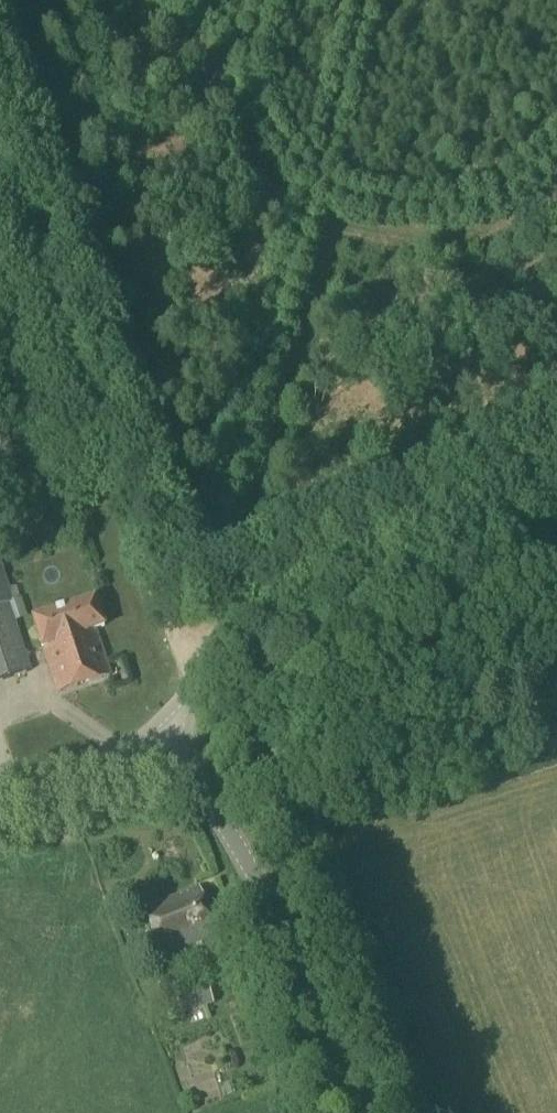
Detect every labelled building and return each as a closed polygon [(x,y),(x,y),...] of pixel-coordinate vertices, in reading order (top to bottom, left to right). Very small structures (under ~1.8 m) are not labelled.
[(31,673),(15,624),(21,622),(0,559),(0,683),(31,673)] [(43,648),(95,631),(104,628),(95,602),(34,622),(43,648)] [(95,631),(43,648),(58,695),(110,678),(95,631)] [(144,912),(162,957),(217,936),(199,891),(144,912)] [(176,995),(183,1013),(211,1003),(204,984),(176,995)] [(200,1032),(225,1025),(219,1005),(194,1012),(200,1032)]
